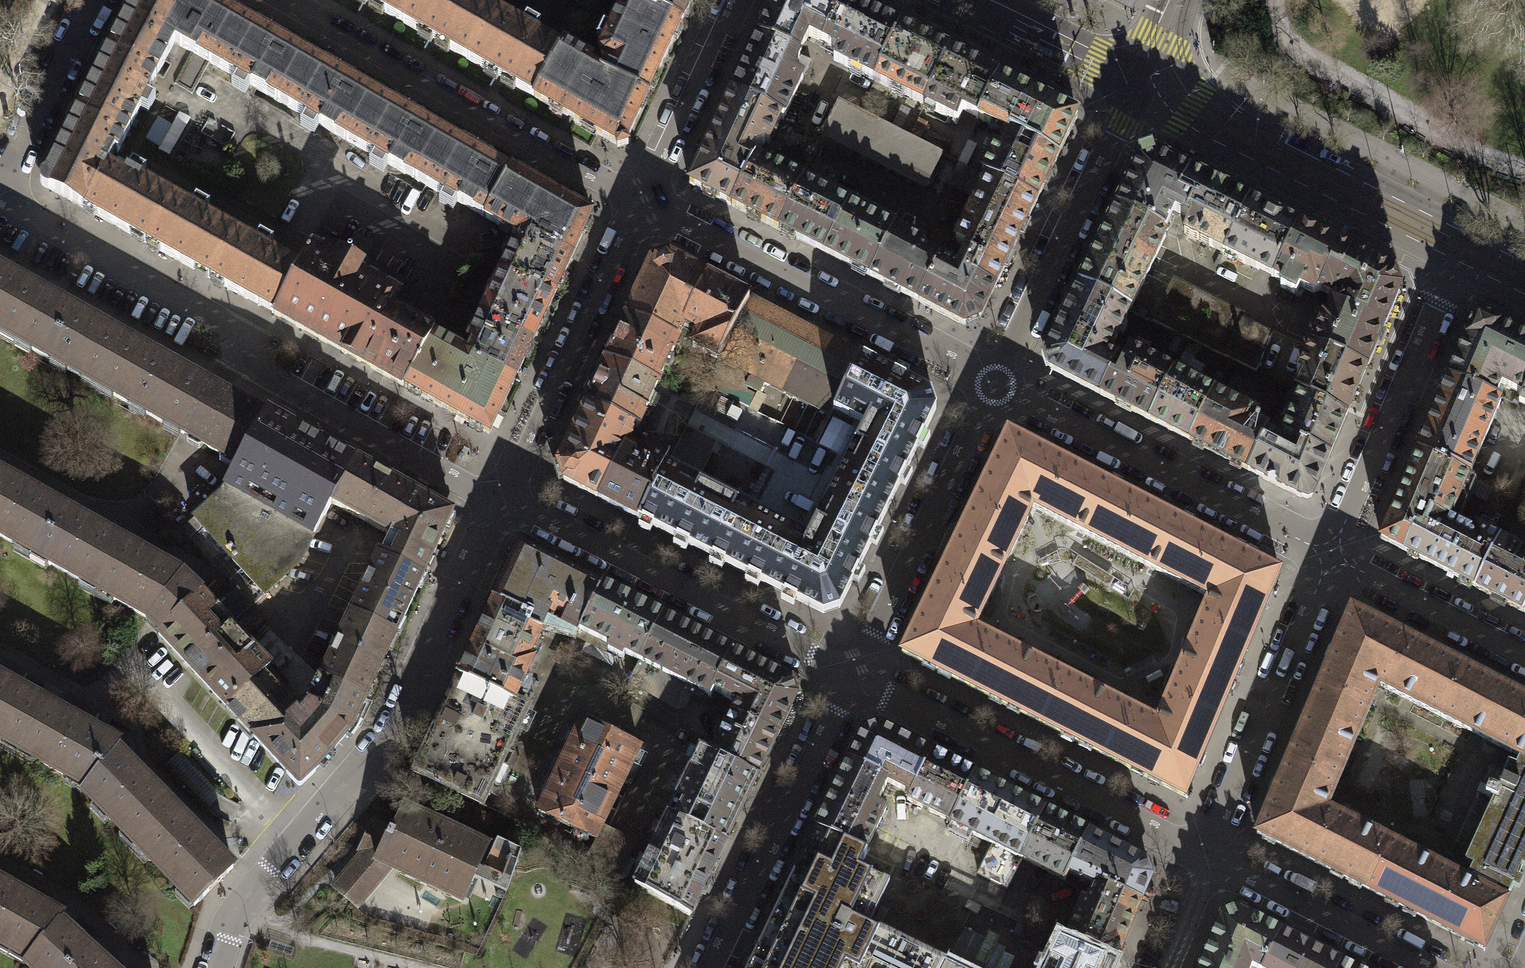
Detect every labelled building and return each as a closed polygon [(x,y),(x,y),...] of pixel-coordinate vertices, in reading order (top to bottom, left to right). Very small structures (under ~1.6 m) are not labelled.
[(319,63),(250,24),(207,0),(133,0),(36,181),(85,211),(120,230),(150,247),(217,284),(329,345),(355,360),(367,366),(442,408),(486,432),(496,409),(519,360),(541,310),(560,269),(585,214),(455,140),(378,96),(319,63)] [(414,30),(504,83),(585,129),(618,149),(655,71),(687,0),(620,0),(589,64),(476,0),(361,0),(414,30)] [(1031,203),(983,179),(952,242),(964,249),(955,269),(917,250),(921,242),(910,237),(914,229),(906,225),(903,232),(899,231),(885,224),(856,209),(843,202),(767,165),(766,167),(743,155),(753,136),(764,142),(776,118),(778,119),(799,77),(788,71),(798,52),(805,37),(832,51),(828,59),(953,122),(958,112),(971,118),(1004,135),(1052,159),(1074,115),(1038,98),(993,76),(981,70),(927,44),(871,16),(838,0),(772,0),(757,31),(752,40),(711,126),(682,184),(733,209),(812,248),(861,272),(901,292),(970,326),(987,291),(1020,224),(1031,203)] [(838,102),(822,134),(925,186),(941,154),(838,102)] [(1031,203),(1052,159),(1004,135),(998,149),(992,146),(977,176),(983,179),(1031,203)] [(1157,155),(1153,156),(1151,150),(1141,153),(1142,159),(1139,160),(1081,282),(1054,336),(1045,355),(1050,370),(1100,395),(1149,420),(1190,441),(1198,445),(1247,471),(1306,500),(1311,499),(1315,490),(1313,489),(1319,476),(1321,476),(1329,456),(1346,416),(1400,290),(1394,273),(1352,252),(1331,241),(1299,226),(1283,218),(1249,201),(1157,155)] [(677,339),(683,326),(682,325),(706,277),(684,265),(669,258),(652,264),(626,318),(677,339)] [(16,341),(43,294),(10,275),(11,274),(2,269),(0,268),(0,332),(16,341)] [(682,325),(683,326),(698,333),(692,347),(717,360),(718,359),(749,299),(724,286),(706,277),(682,325)] [(1220,311),(1169,285),(1151,321),(1256,372),(1271,335),(1220,311)] [(76,312),(43,294),(16,341),(97,387),(124,339),(90,320),(91,319),(84,315),(77,311),(76,312)] [(835,407),(860,356),(801,326),(749,299),(718,359),(753,377),(748,379),(745,386),(760,393),(765,383),(829,417),(834,407),(835,407)] [(1444,390),(1419,449),(1388,521),(1381,539),(1423,561),(1479,589),(1524,613),(1524,553),(1476,528),(1473,532),(1450,520),(1468,477),(1496,412),(1501,399),(1494,396),(1500,383),(1522,393),(1518,402),(1524,405),(1524,338),(1476,313),(1450,375),(1444,390)] [(606,362),(658,384),(678,340),(677,339),(626,318),(616,341),(606,362)] [(158,358),(124,339),(97,387),(181,434),(208,386),(173,366),(174,365),(167,361),(159,357),(158,358)] [(773,521),(746,574),(778,590),(823,613),(840,607),(864,558),(911,460),(936,408),(930,392),(889,371),(860,356),(835,407),(834,410),(864,425),(807,537),(773,521)] [(585,405),(637,428),(658,384),(606,362),(594,387),(585,405)] [(238,464),(225,487),(313,536),(331,503),(330,502),(354,459),(355,460),(355,459),(291,423),(268,410),(265,415),(251,408),(249,409),(225,396),(216,391),(208,386),(181,434),(190,438),(206,447),(238,464)] [(625,444),(627,445),(634,429),(636,430),(637,428),(585,405),(558,464),(563,480),(598,498),(625,444)] [(1186,524),(1142,501),(1113,486),(1071,464),(1027,442),(1008,432),(972,507),(952,547),(936,580),(901,653),(955,680),(969,687),(1006,706),(1042,724),(1068,737),(1113,760),(1150,779),(1185,797),(1239,670),(1280,572),(1250,556),(1214,538),(1186,524)] [(664,465),(665,465),(669,458),(645,445),(642,451),(627,445),(625,444),(598,498),(618,509),(637,518),(664,465)] [(385,476),(355,460),(354,459),(330,502),(331,503),(390,535),(391,536),(415,493),(385,476)] [(763,516),(665,465),(664,465),(637,518),(737,569),(746,574),(773,521),(763,516)] [(55,504),(37,495),(39,492),(25,485),(23,487),(0,473),(0,536),(19,547),(32,554),(46,530),(41,527),(55,504)] [(1514,500),(1524,506),(1524,478),(1514,500)] [(313,536),(225,487),(223,491),(194,518),(265,594),(298,564),(313,536)] [(452,514),(415,493),(391,536),(390,535),(386,544),(381,553),(424,574),(428,565),(433,556),(443,533),(452,514)] [(88,523),(55,504),(41,527),(46,530),(32,554),(78,580),(97,590),(110,566),(105,564),(118,540),(102,530),(103,528),(89,520),(88,523)] [(265,594),(194,518),(182,529),(223,575),(251,605),(252,606),(265,594)] [(202,595),(181,575),(164,565),(165,563),(151,555),(149,557),(118,540),(105,564),(110,566),(97,590),(143,616),(147,618),(146,619),(148,621),(151,619),(163,630),(202,595)] [(580,631),(603,585),(578,572),(521,543),(494,601),(524,614),(520,623),(541,632),(549,615),(553,617),(557,609),(568,615),(563,625),(579,633),(580,631)] [(395,636),(424,574),(381,553),(380,553),(360,595),(350,615),(395,636)] [(202,595),(230,625),(251,605),(223,575),(202,595)] [(640,661),(663,616),(649,608),(603,585),(580,631),(610,646),(608,650),(623,658),(625,654),(640,661)] [(230,625),(202,595),(163,630),(159,635),(189,668),(213,692),(226,707),(269,667),(230,625)] [(473,646),(459,677),(514,702),(514,701),(533,660),(529,658),(541,632),(520,623),(524,614),(494,601),(473,646)] [(1365,889),(1387,900),(1438,926),(1462,938),(1484,950),(1507,900),(1524,860),(1524,697),(1506,688),(1465,667),(1439,653),(1411,639),(1351,608),(1329,662),(1318,687),(1295,742),(1287,761),(1270,802),(1256,834),(1311,861),(1322,867),(1365,889)] [(385,657),(395,636),(350,615),(321,677),(366,698),(385,657)] [(713,690),(733,651),(724,646),(712,640),(663,616),(640,661),(630,681),(678,709),(685,706),(694,689),(701,692),(709,697),(713,690)] [(732,715),(777,737),(796,697),(790,680),(765,667),(733,651),(713,690),(738,703),(732,715)] [(366,698),(321,677),(309,702),(304,709),(295,699),(290,703),(279,691),(288,683),(271,665),(269,667),(226,707),(287,773),(286,774),(298,787),(299,787),(302,786),(316,772),(314,771),(325,761),(347,735),(350,730),(354,725),(366,698)] [(20,750),(46,704),(17,687),(18,685),(12,681),(5,677),(3,679),(0,678),(0,739),(20,750)] [(526,707),(514,701),(514,702),(459,677),(440,716),(414,773),(481,804),(526,707)] [(46,704),(20,750),(86,787),(116,748),(119,744),(89,727),(90,725),(84,722),(76,717),(75,720),(46,704)] [(724,725),(710,753),(710,754),(758,777),(764,763),(777,737),(732,715),(726,727),(724,725)] [(639,749),(582,721),(538,811),(596,839),(602,826),(639,749)] [(911,794),(932,753),(915,744),(879,726),(863,731),(849,761),(887,780),(887,781),(887,782),(910,793),(911,794)] [(135,845),(174,807),(151,783),(153,782),(147,776),(142,770),(140,772),(116,748),(86,787),(82,790),(135,845)] [(686,779),(669,815),(726,842),(743,807),(754,785),(758,777),(710,754),(710,753),(701,748),(697,758),(690,771),(683,767),(679,776),(686,779)] [(181,751),(166,764),(207,809),(222,795),(181,751)] [(907,800),(949,821),(951,822),(975,774),(947,760),(932,753),(911,794),(910,793),(907,800)] [(877,803),(887,782),(887,781),(887,780),(849,761),(837,784),(816,828),(865,852),(886,808),(877,803)] [(1023,860),(1023,859),(1022,858),(1046,810),(993,784),(985,779),(975,774),(951,822),(949,821),(949,823),(959,828),(992,845),(1023,860)] [(360,851),(330,887),(359,910),(389,876),(463,909),(492,849),(404,806),(392,830),(372,820),(358,850),(360,851)] [(174,807),(135,845),(195,905),(233,868),(208,842),(210,840),(205,835),(200,829),(198,831),(174,807)] [(1066,881),(1069,873),(1068,873),(1089,832),(1064,820),(1046,810),(1022,858),(1023,859),(1066,881)] [(690,914),(726,842),(669,815),(635,884),(690,914)] [(636,842),(602,826),(596,839),(585,860),(619,877),(636,842)] [(945,963),(865,924),(886,881),(860,868),(867,853),(865,852),(816,828),(791,880),(748,967),(942,967),(945,963)] [(1096,882),(1141,901),(1151,877),(1145,861),(1108,842),(1089,832),(1068,873),(1069,873),(1095,884),(1096,882)] [(1023,860),(992,845),(977,872),(1007,888),(1023,860)] [(29,959),(59,920),(62,916),(26,896),(26,893),(20,890),(14,886),(12,888),(0,882),(0,943),(29,959)] [(1096,882),(1095,884),(1088,900),(1084,899),(1065,942),(1115,963),(1131,925),(1141,901),(1096,882)] [(1252,965),(1257,967),(1263,967),(1282,931),(1237,908),(1222,915),(1199,967),(1251,967),(1252,965)] [(96,954),(98,953),(92,947),(87,942),(85,944),(59,920),(29,959),(26,963),(32,967),(111,967),(96,954)] [(1342,961),(1312,946),(1282,931),(1263,967),(1339,967),(1342,961)] [(1115,963),(1065,942),(1059,940),(1046,967),(1113,967),(1115,963)]
